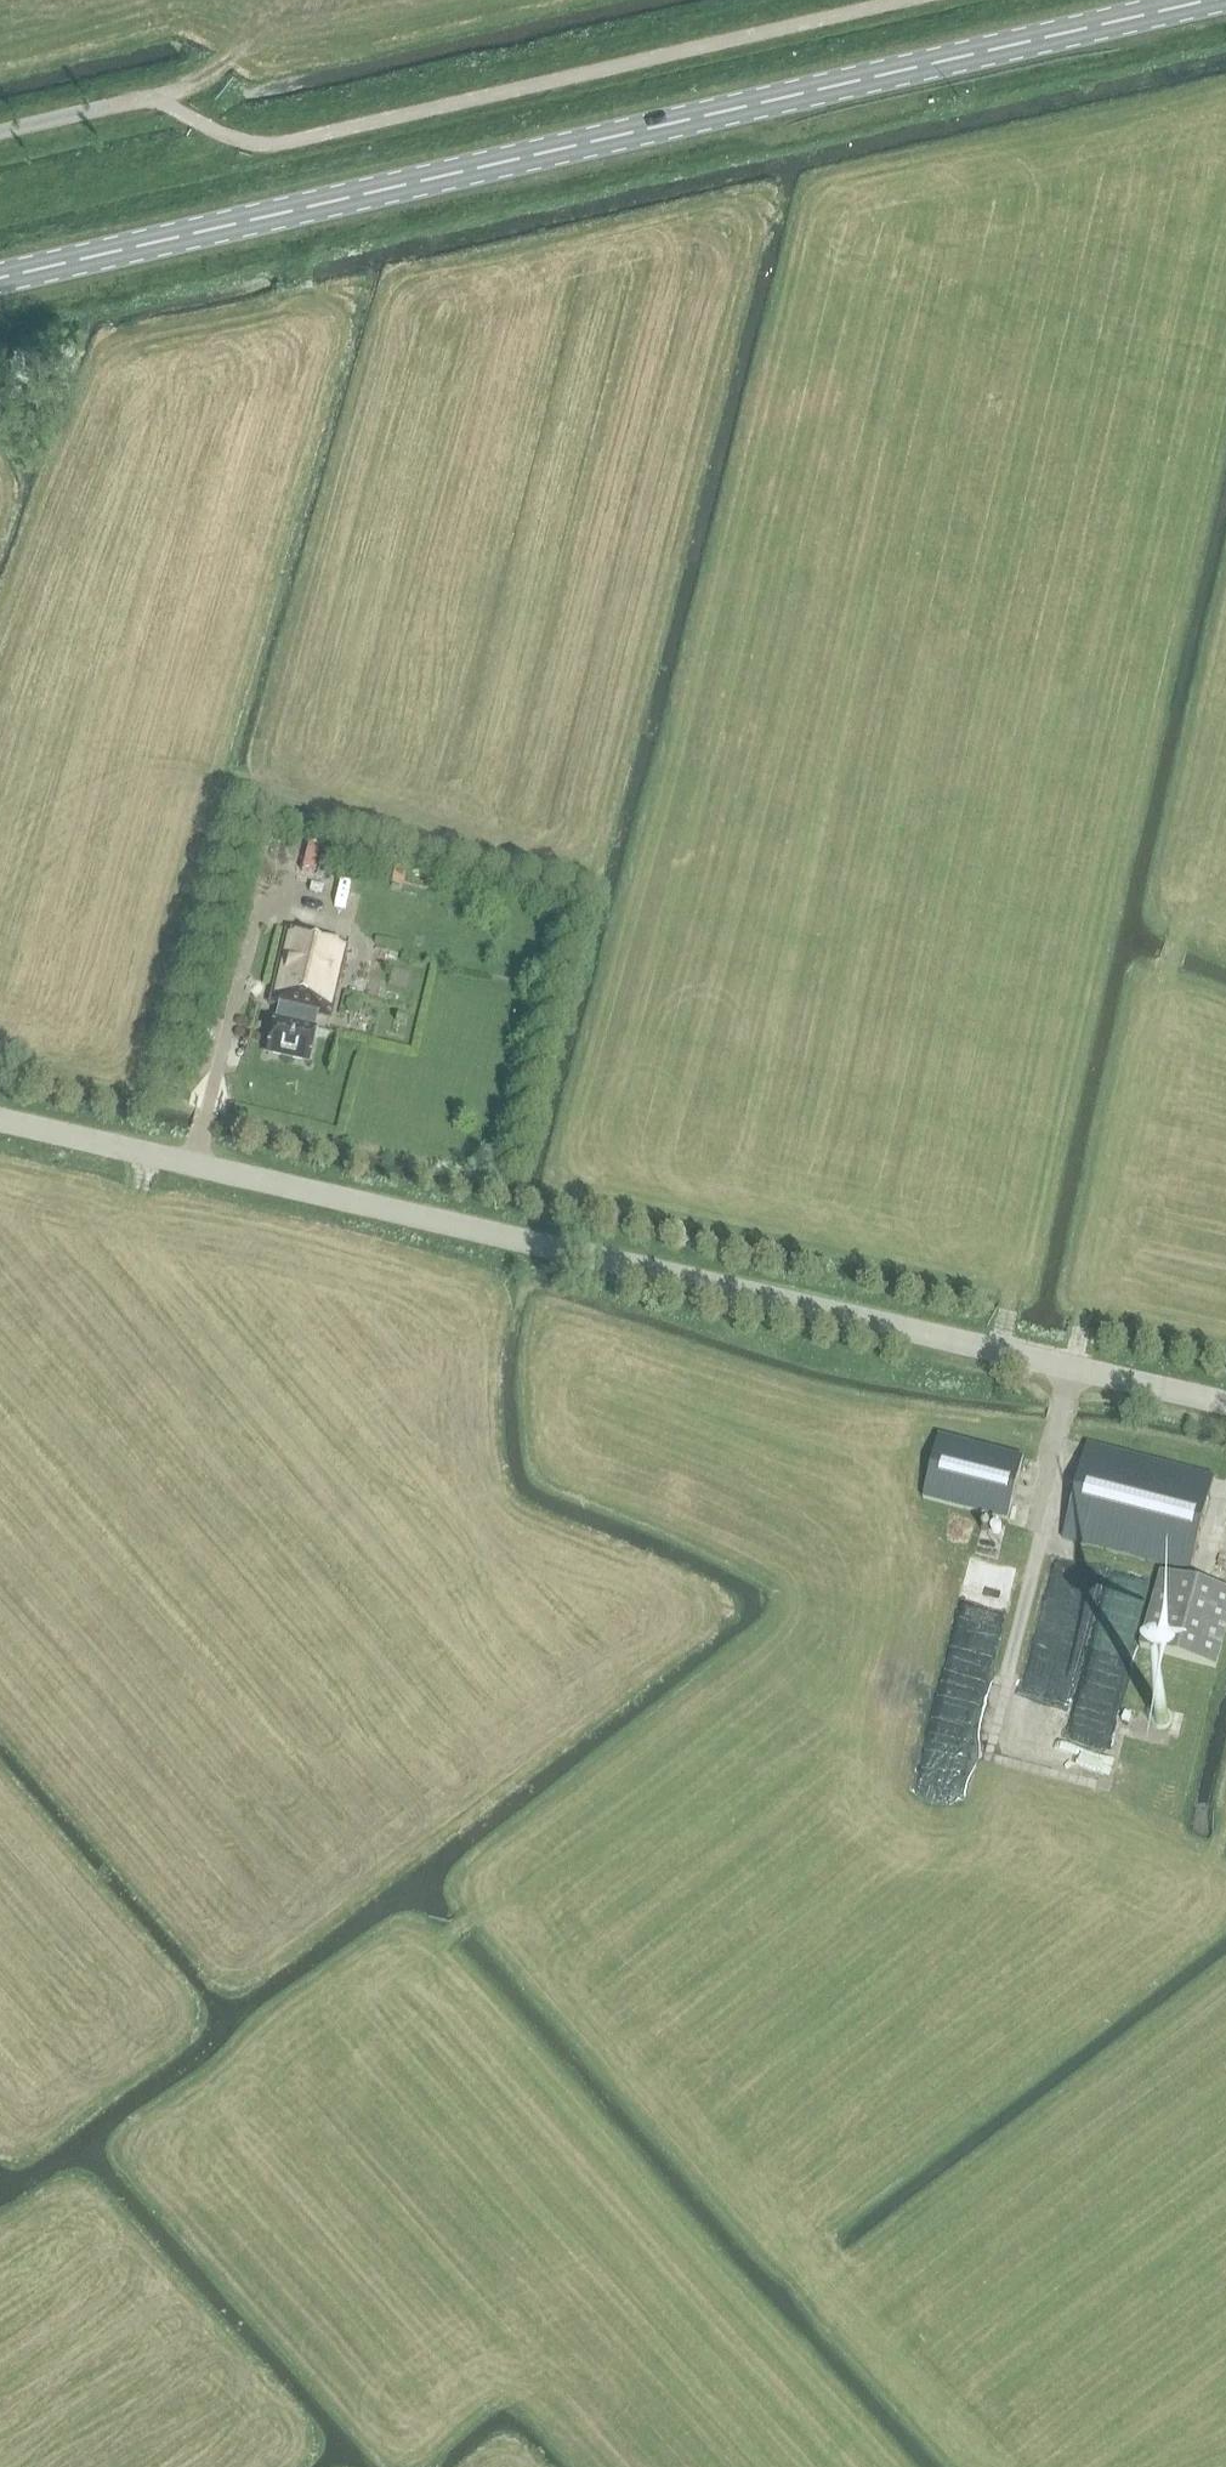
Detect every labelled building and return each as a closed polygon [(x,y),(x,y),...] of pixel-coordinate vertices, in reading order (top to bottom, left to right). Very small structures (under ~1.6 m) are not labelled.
[(346,945),(286,932),(284,931),(268,1004),(278,1006),(275,1021),(274,1021),(267,1053),(306,1062),(313,1030),(311,1029),(314,1015),(330,1018),(346,945)] [(921,1497),(1006,1519),(1022,1458),(937,1436),(921,1497)] [(1061,1538),(1188,1571),(1213,1477),(1086,1444),(1061,1538)] [(969,1586),(1013,1593),(1017,1567),(973,1560),(969,1586)] [(1008,1743),(1055,1756),(1104,1576),(1056,1564),(1008,1743)] [(1211,1668),(1225,1613),(1225,1591),(1160,1572),(1139,1647),(1211,1668)] [(1167,1721),(1167,1720),(1167,1719),(1166,1717),(1166,1715),(1165,1714),(1163,1713),(1162,1713),(1160,1712),(1158,1712),(1157,1713),(1155,1714),(1154,1715),(1153,1716),(1153,1718),(1152,1720),(1152,1721),(1153,1722),(1154,1724),(1155,1725),(1156,1726),(1158,1727),(1159,1727),(1161,1727),(1163,1726),(1164,1725),(1165,1724),(1166,1723),(1167,1721)] [(1126,1770),(1156,1778),(1166,1742),(1135,1734),(1126,1770)]
